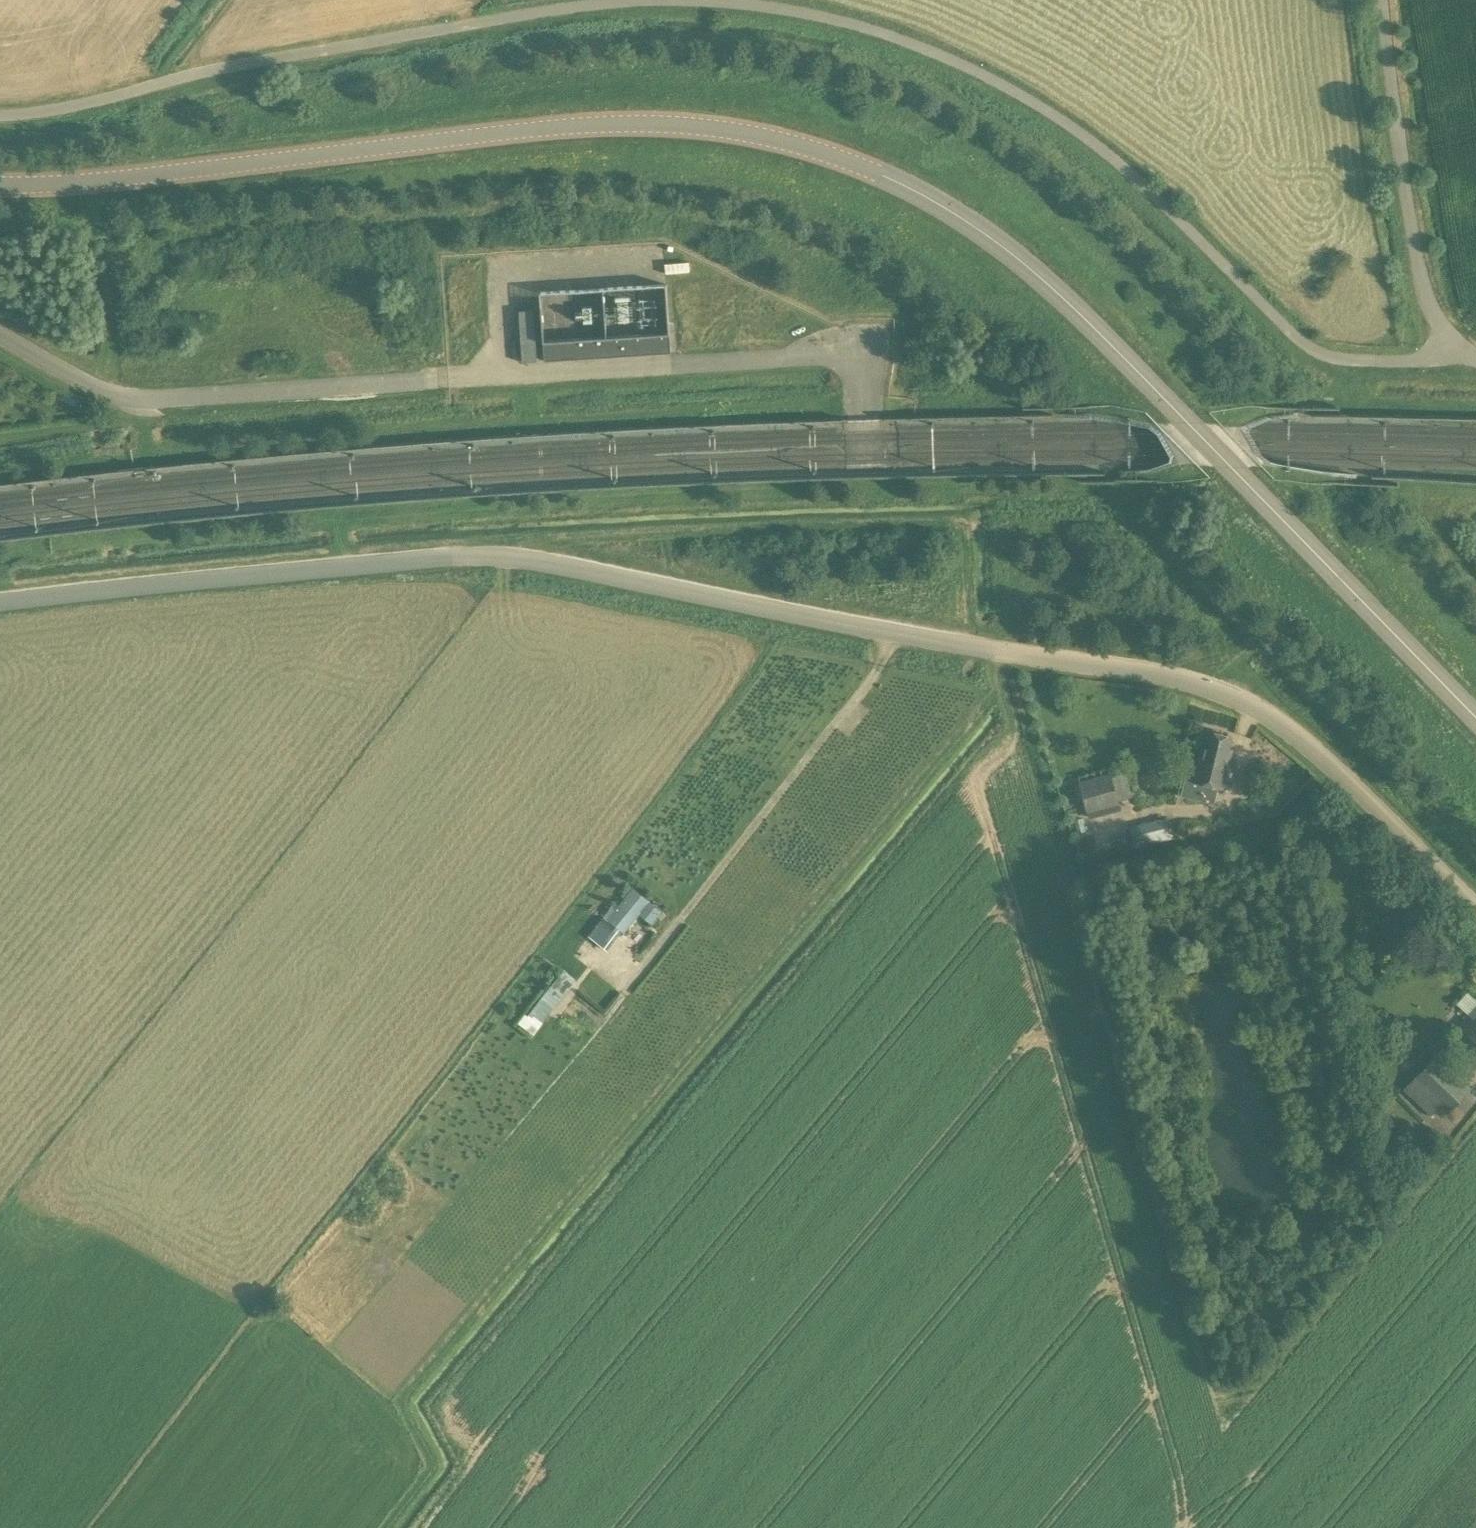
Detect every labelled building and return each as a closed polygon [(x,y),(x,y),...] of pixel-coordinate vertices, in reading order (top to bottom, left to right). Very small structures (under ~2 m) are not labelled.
[(519,310),(522,362),(536,361),(533,309),(519,310)] [(542,341),(544,360),(670,352),(669,332),(542,341)] [(1228,749),(1232,736),(1205,729),(1196,769),(1187,767),(1180,795),(1214,803),(1217,786),(1222,787),(1231,750),(1228,749)] [(1079,781),(1086,811),(1118,802),(1117,800),(1127,797),(1120,773),(1111,775),(1110,772),(1109,773),(1107,767),(1090,771),(1092,778),(1079,781)] [(1167,832),(1164,816),(1155,818),(1156,825),(1150,826),(1151,833),(1158,832),(1158,833),(1167,832)] [(608,919),(623,932),(649,900),(634,887),(608,919)] [(594,954),(607,939),(593,928),(580,943),(594,954)] [(526,1017),(539,1027),(574,982),(562,972),(528,1015),(526,1017)] [(1460,1024),(1475,1039),(1475,1008),(1460,1024)] [(1470,1088),(1435,1054),(1402,1089),(1430,1116),(1439,1106),(1447,1113),(1470,1088)]
